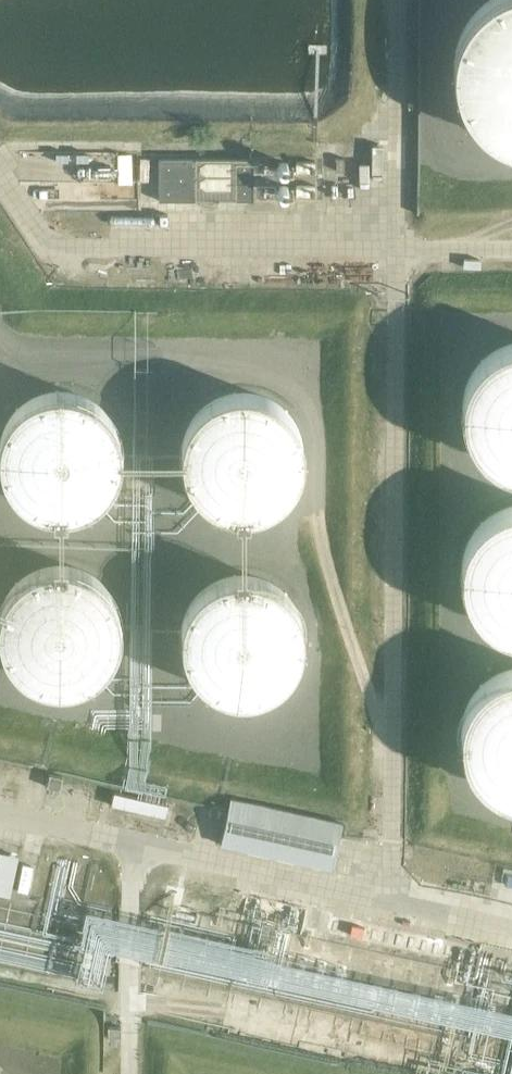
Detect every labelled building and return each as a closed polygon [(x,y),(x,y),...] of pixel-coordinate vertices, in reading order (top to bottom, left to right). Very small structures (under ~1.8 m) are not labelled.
[(482,4),(479,8),(474,13),(471,16),(467,22),(463,29),(462,31),(460,35),(459,37),(458,42),(456,46),(455,51),(455,53),(455,56),(454,60),(454,63),(454,68),(454,72),(455,77),(455,80),(456,84),(457,89),(458,93),(460,98),(463,104),(465,109),(468,113),(470,117),(473,120),(478,126),(482,129),(485,132),(489,135),(495,139),(500,141),(506,144),(511,145),(511,146),(511,0),(488,0),(482,4)] [(214,134),(172,134),(173,162),(214,161),(214,134)] [(273,160),(257,160),(257,183),(274,183),(273,160)] [(511,343),(506,344),(502,346),(498,348),(493,350),(489,353),(486,356),(482,359),(479,363),(476,366),(473,370),(471,375),(468,379),(467,383),(465,388),(464,392),(463,397),(463,402),(462,407),(463,412),(463,416),(464,421),(465,426),(467,430),(469,435),(471,439),(474,443),(477,447),(480,450),(483,454),(487,457),(490,460),(495,462),(499,465),(503,467),(508,468),(511,470),(511,342),(511,343)] [(21,405),(17,408),(14,411),(12,414),(9,418),(7,422),(5,426),(3,430),(2,434),(1,438),(0,441),(0,460),(1,464),(2,468),(3,473),(5,477),(7,481),(9,484),(12,488),(15,491),(18,494),(21,497),(24,500),(28,503),(32,505),(36,507),(40,508),(44,510),(48,511),(53,511),(57,512),(62,512),(66,512),(70,511),(75,510),(79,509),(83,507),(87,506),(91,503),(95,501),(98,499),(102,496),(105,493),(108,489),(110,486),(113,482),(115,478),(117,474),(118,470),(119,466),(120,462),(121,457),(121,453),(121,448),(121,444),(120,440),(119,435),(118,431),(116,427),(115,423),(112,419),(110,416),(107,412),(104,409),(101,406),(98,403),(94,400),(91,398),(87,396),(83,394),(79,393),(74,392),(70,391),(66,390),(61,390),(57,390),(52,391),(48,391),(44,392),(40,394),(35,395),(31,397),(28,399),(24,402),(21,405)] [(209,402),(205,405),(202,407),(199,410),(196,414),(193,417),(191,421),(189,425),(187,429),(185,433),(184,437),(183,441),(182,446),(182,450),(182,454),(183,459),(183,463),(184,467),(185,472),(187,476),(189,480),(191,484),(193,487),(196,491),(199,494),(202,497),(205,500),(209,503),(213,505),(217,507),(221,509),(225,510),(229,511),(233,512),(238,513),(242,513),(246,513),(251,513),(255,512),(259,511),(264,509),(268,508),(272,506),(275,504),(279,501),(283,499),(286,496),(289,492),(292,489),(294,485),(296,482),(298,478),(300,474),(301,470),(303,465),(303,461),(304,457),(304,452),(304,448),(303,443),(303,439),(301,435),(300,431),(298,427),(296,423),(294,419),(292,415),(289,412),(286,409),(282,406),(279,403),(275,401),(272,399),(268,397),(264,395),(259,394),(255,393),(251,392),(246,392),(242,391),(238,392),(233,392),(229,393),(225,394),(220,396),(216,398),(213,400),(209,402)] [(510,506),(506,508),(501,509),(497,511),(493,514),(490,516),(486,519),(483,522),(479,525),(476,528),(474,532),(471,536),(469,540),(467,544),(465,548),(464,552),(463,557),(462,561),(462,566),(461,570),(462,575),(462,579),(463,584),(464,588),(465,592),(467,596),(469,601),(471,605),(473,608),(476,612),(479,615),(482,619),(485,622),(489,624),(493,627),(497,629),(501,631),(505,633),(509,634),(511,635),(511,506),(510,506)] [(107,586),(104,582),(101,579),(97,576),(93,574),(90,571),(85,569),(81,568),(77,566),(73,565),(68,564),(64,564),(59,564),(55,564),(50,565),(46,565),(41,567),(37,568),(33,570),(29,572),(25,575),(22,577),(18,580),(15,583),(12,587),(9,590),(7,594),(5,598),(3,602),(2,607),(0,611),(0,613),(0,637),(0,638),(1,642),(3,646),(5,651),(7,655),(9,658),(12,662),(15,666),(18,669),(21,672),(25,675),(28,677),(32,679),(36,681),(41,683),(45,684),(49,685),(54,685),(58,686),(63,686),(67,685),(72,685),(76,683),(81,682),(85,680),(89,678),(93,676),(96,674),(100,671),(103,668),(106,664),(109,661),(112,657),(114,653),(116,649),(118,645),(119,641),(120,636),(121,632),(121,627),(121,623),(121,618),(120,614),(119,609),(118,605),(116,601),(114,597),(112,593),(110,589),(107,586)] [(276,584),(272,582),(269,580),(265,578),(261,577),(257,576),(253,575),(249,574),(245,574),(241,574),(237,574),(233,575),(229,576),(225,577),(221,578),(217,580),(213,582),(210,584),(206,586),(203,589),(200,592),(197,594),(195,598),(192,601),(190,604),(188,608),(186,612),(185,616),(184,620),(183,624),(182,628),(182,632),(182,636),(182,640),(182,644),(183,648),(184,652),(186,656),(187,660),(189,664),(191,667),(193,671),(196,674),(198,677),(201,680),(205,682),(208,685),(211,687),(215,689),(219,691),(222,692),(226,694),(230,695),(234,695),(239,696),(243,696),(247,696),(251,695),(255,695),(259,694),(263,692),(267,691),(270,689),(274,687),(278,685),(281,683),(284,680),(287,677),(290,674),(292,671),(295,667),(297,664),(298,660),(300,656),(301,652),(302,648),(303,644),(304,640),(304,636),(304,632),(303,628),(303,624),(302,620),(301,616),(299,612),(298,608),(296,605),(293,601),(291,598),(288,595),(286,592),(283,589),(279,586),(276,584)] [(510,669),(506,670),(501,672),(497,674),(493,676),(490,678),(486,681),(483,684),(479,687),(476,690),(474,694),(471,698),(469,702),(467,706),(465,710),(464,714),(463,719),(462,723),(462,728),(461,732),(461,737),(462,741),(463,745),(464,750),(465,754),(467,758),(468,762),(471,766),(473,770),(476,774),(479,777),(482,781),(485,784),(489,786),(492,789),(496,791),(500,793),(504,795),(509,796),(511,797),(511,668),(510,669)] [(223,843),(335,866),(345,818),(232,795),(223,843)] [(18,851),(0,850),(0,890),(15,891),(18,851)] [(236,932),(238,923),(209,917),(207,926),(236,932)]
